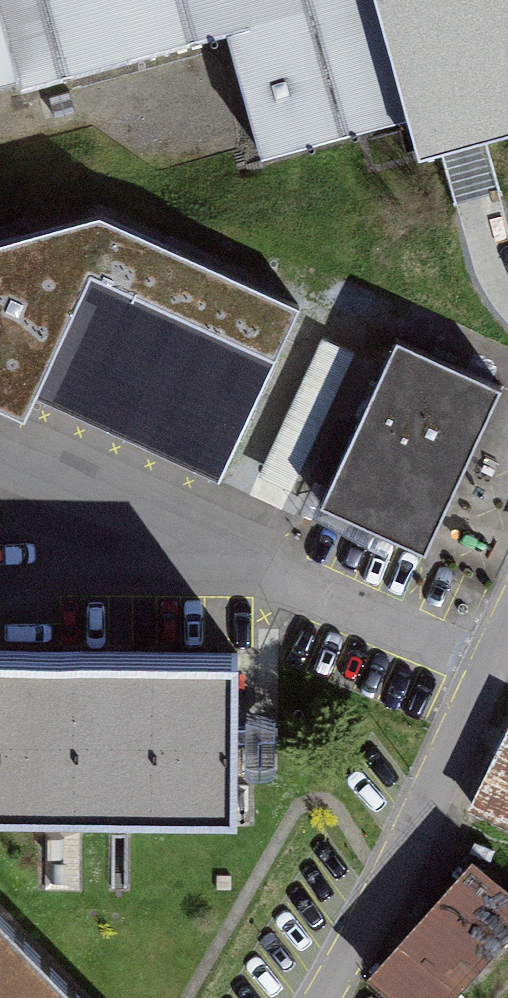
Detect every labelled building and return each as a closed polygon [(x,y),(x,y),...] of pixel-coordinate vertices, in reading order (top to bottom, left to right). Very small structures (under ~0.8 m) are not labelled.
[(17,71),(21,85),(227,29),(262,154),(409,114),(378,0),(0,0),(0,9),(17,71)] [(409,114),(419,151),(507,127),(507,0),(378,0),(409,114)] [(0,9),(0,75),(17,71),(0,9)] [(0,241),(0,407),(24,418),(34,395),(219,481),(300,305),(100,213),(0,241)] [(502,386),(397,337),(320,502),(425,551),(502,386)] [(235,818),(244,664),(0,658),(0,829),(235,818)] [(475,816),(507,832),(507,752),(475,816)] [(472,876),(379,986),(393,997),(468,997),(507,950),(507,906),(472,876)] [(0,928),(0,997),(71,997),(0,928)]
